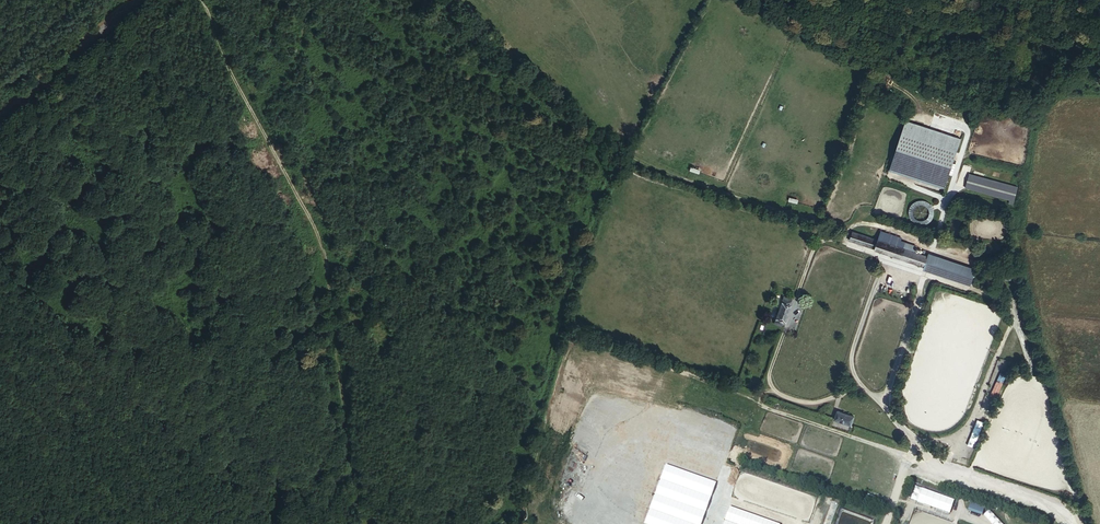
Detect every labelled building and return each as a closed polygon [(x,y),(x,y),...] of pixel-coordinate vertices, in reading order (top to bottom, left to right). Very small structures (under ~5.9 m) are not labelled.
[(963,139),(908,120),(891,169),(899,172),(900,169),(946,186),(963,139)] [(900,169),(899,172),(945,189),(946,186),(900,169)] [(965,188),(1010,200),(1008,204),(1013,206),(1018,186),(969,172),(965,188)] [(797,203),(799,199),(790,195),(788,200),(797,203)] [(860,242),(862,234),(852,231),(850,239),(860,242)] [(875,247),(877,240),(862,234),(860,242),(875,247)] [(923,265),(927,256),(878,238),(877,240),(875,247),(874,248),(923,265)] [(927,256),(923,265),(970,282),(974,273),(927,256)] [(783,295),(781,300),(790,303),(791,298),(783,295)] [(784,320),(790,303),(781,300),(775,317),(784,320)] [(782,326),(784,320),(775,317),(773,323),(782,326)] [(1000,372),(991,395),(997,397),(1006,374),(1000,372)] [(834,419),(851,425),(854,415),(837,409),(834,419)] [(968,511),(983,513),(985,503),(970,500),(968,511)]
